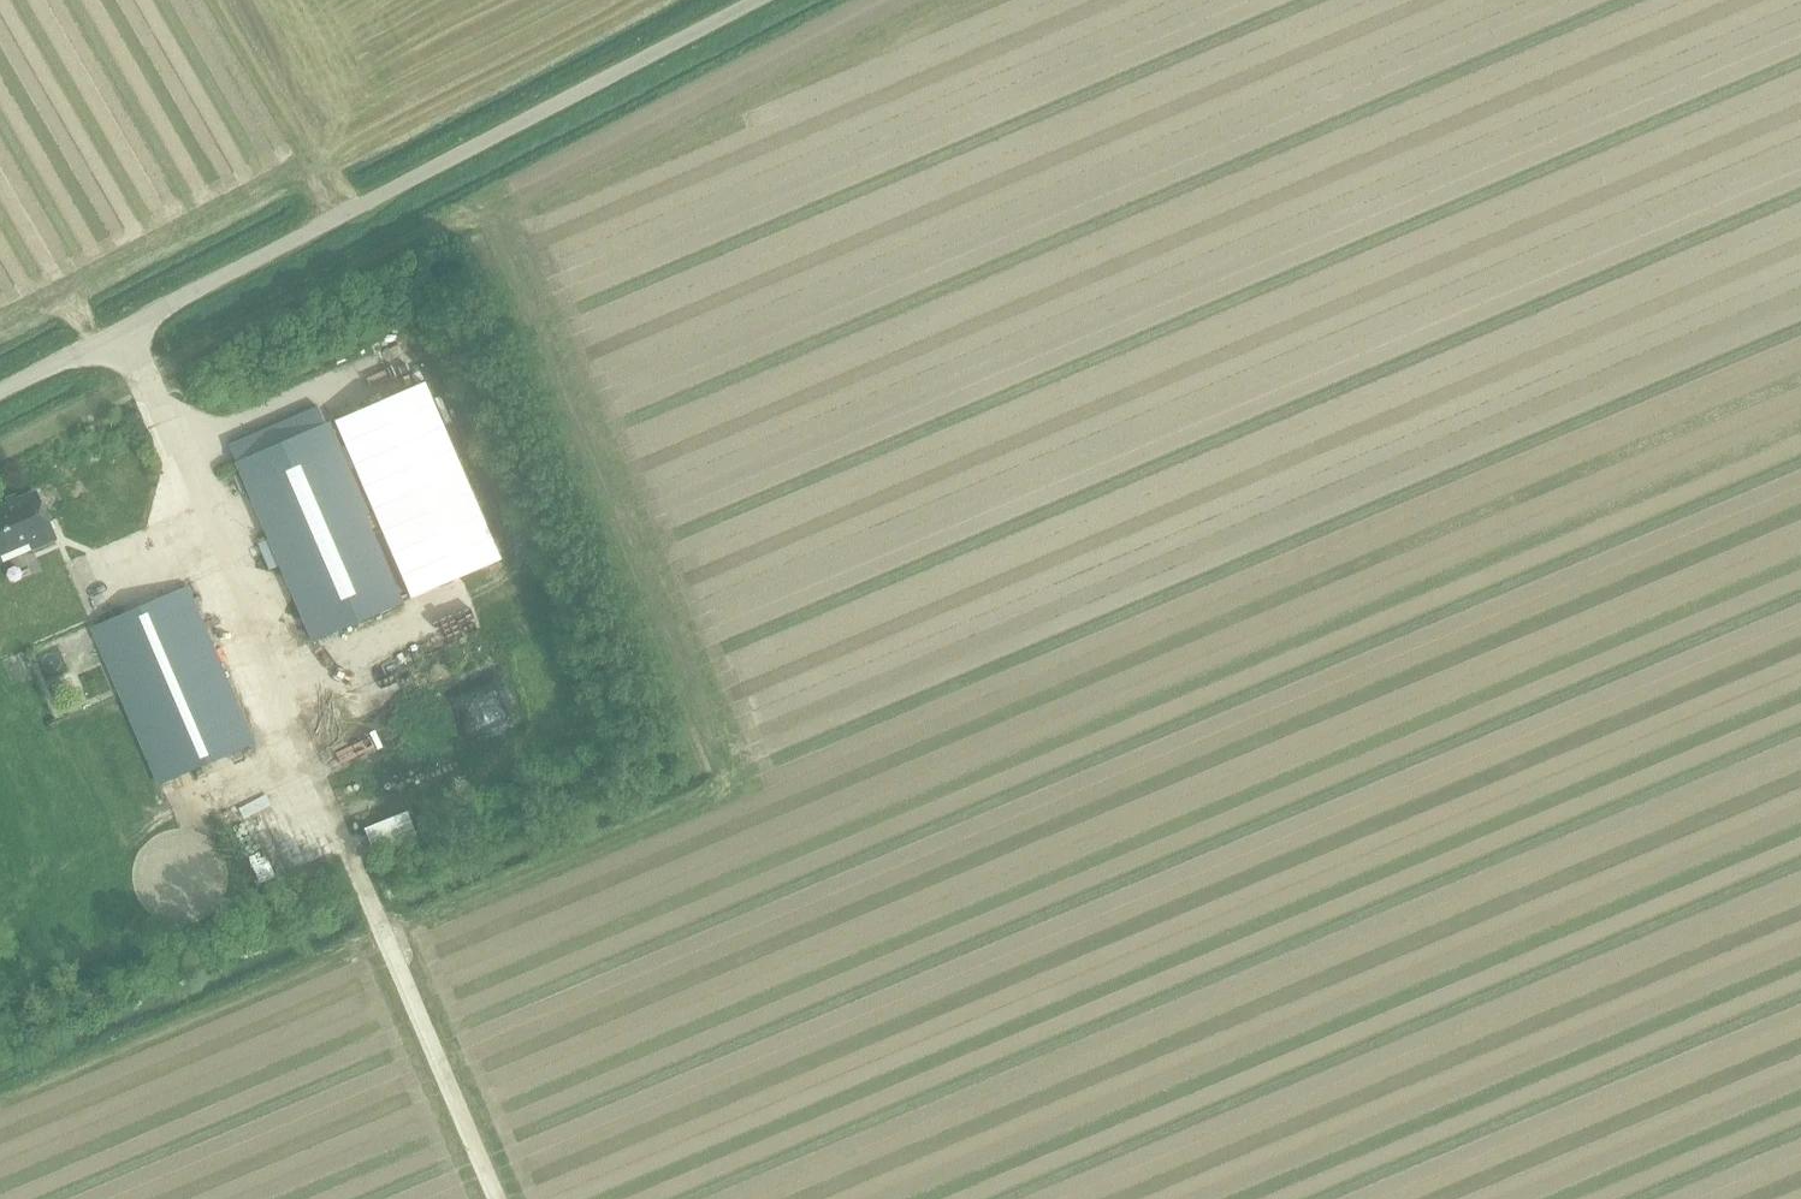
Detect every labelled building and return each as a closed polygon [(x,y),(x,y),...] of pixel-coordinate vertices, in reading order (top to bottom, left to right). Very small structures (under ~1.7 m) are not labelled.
[(317,406),(229,444),(237,462),(325,424),(317,406)] [(314,641),(402,603),(325,424),(237,462),(314,641)] [(55,538),(35,493),(0,508),(0,554),(30,541),(33,548),(55,538)] [(160,784),(253,744),(186,587),(93,627),(160,784)]
